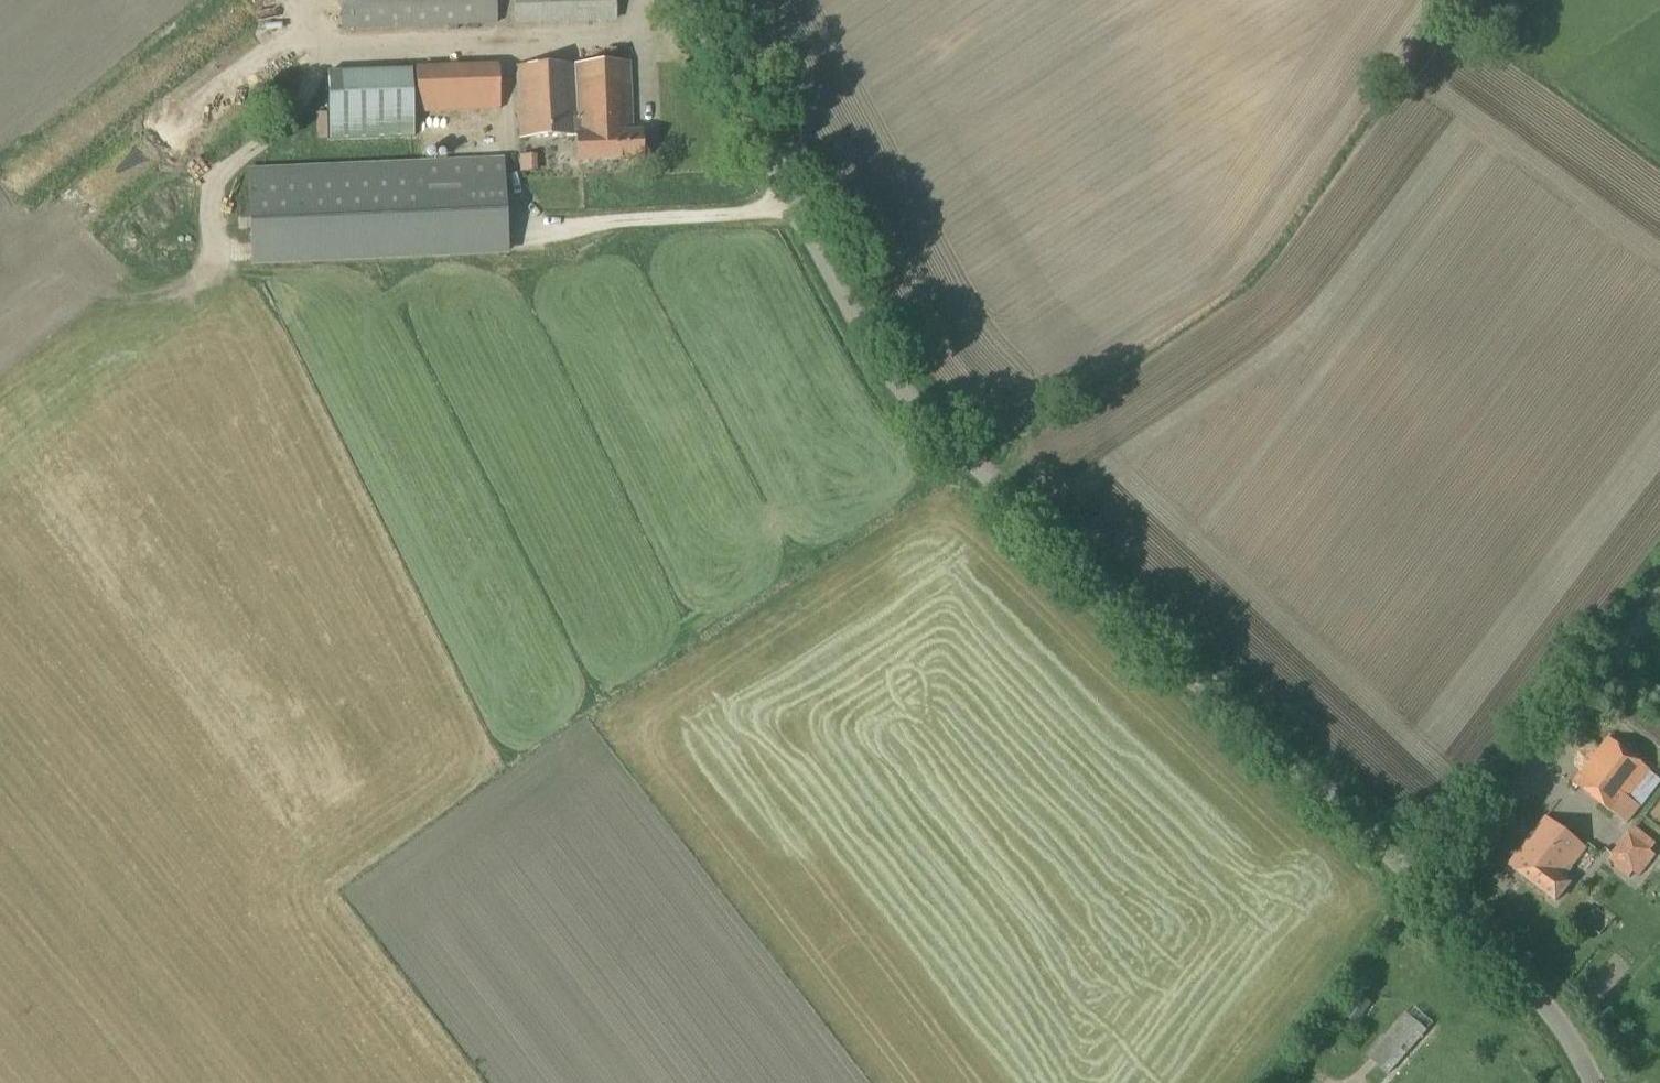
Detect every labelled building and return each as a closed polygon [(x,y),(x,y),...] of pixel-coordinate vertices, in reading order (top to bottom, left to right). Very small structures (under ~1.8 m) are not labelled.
[(495,25),(495,0),(339,0),(341,31),(495,25)] [(615,21),(615,0),(512,0),(513,25),(615,21)] [(632,133),(629,62),(514,66),(517,139),(575,136),(576,162),(639,159),(638,132),(632,133)] [(416,112),(499,110),(497,64),(413,66),(416,112)] [(328,137),(413,132),(409,66),(325,70),(328,137)] [(544,155),(528,156),(529,172),(545,171),(544,155)] [(250,265),(506,254),(502,160),(246,170),(250,265)] [(1640,808),(1659,782),(1659,780),(1649,772),(1608,738),(1572,783),(1626,826),(1640,808)] [(1555,902),(1569,884),(1562,879),(1585,850),(1545,818),(1508,865),(1555,902)] [(1641,884),(1659,862),(1659,842),(1643,827),(1614,861),(1641,884)] [(1360,997),(1345,1017),(1355,1024),(1369,1004),(1360,997)] [(1388,1076),(1410,1050),(1426,1032),(1404,1012),(1366,1057),(1388,1076)]
